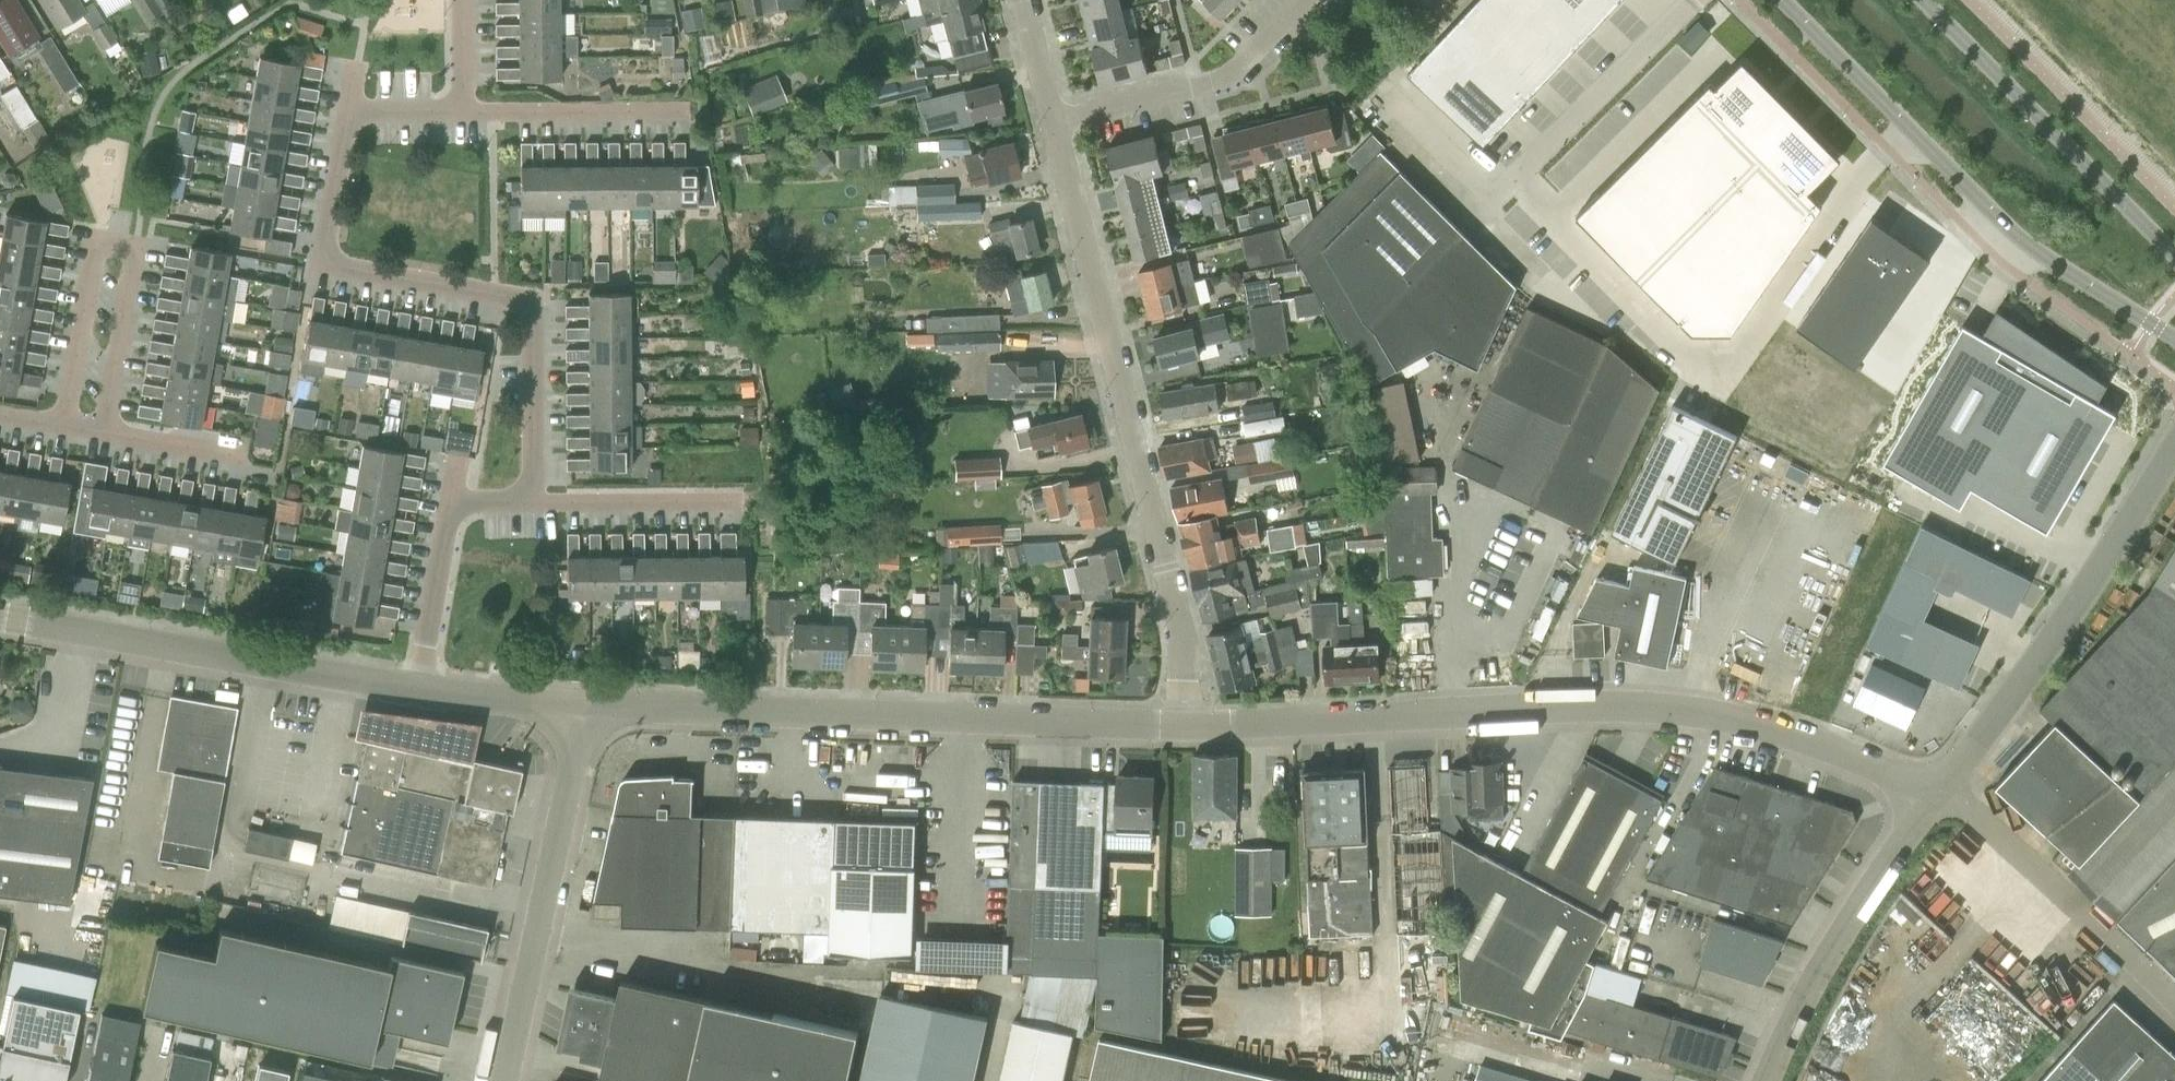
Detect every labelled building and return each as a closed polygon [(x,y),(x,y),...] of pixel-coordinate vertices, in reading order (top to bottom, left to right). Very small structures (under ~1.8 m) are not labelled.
[(0,1),(0,37),(10,54),(16,63),(37,50),(54,78),(70,68),(50,35),(40,41),(37,37),(38,37),(15,0),(2,0),(0,1)] [(58,28),(84,12),(77,0),(41,0),(58,28)] [(149,21),(162,13),(154,0),(136,0),(149,21)] [(171,25),(181,18),(169,0),(155,0),(171,25)] [(519,14),(559,13),(559,0),(519,0),(519,3),(495,3),(495,14),(519,14)] [(675,10),(676,0),(655,0),(655,10),(675,10)] [(716,23),(735,19),(731,0),(725,0),(712,2),(716,23)] [(746,16),(763,13),(760,0),(743,0),(746,16)] [(790,8),(806,4),(805,0),(777,0),(779,11),(790,8)] [(903,22),(976,5),(975,0),(918,0),(921,14),(902,18),(903,22)] [(1085,19),(1122,10),(1120,0),(1080,0),(1085,19)] [(1160,1),(1163,14),(1173,12),(1170,0),(1162,0),(1160,1)] [(1238,0),(1204,0),(1222,18),(1239,1),(1238,0)] [(1407,75),(1484,146),(1573,52),(1622,0),(1478,0),(1407,75)] [(976,5),(903,22),(905,32),(917,29),(917,27),(943,20),(952,58),(986,48),(981,29),(982,29),(976,5)] [(704,26),(700,7),(681,11),(686,31),(704,26)] [(1129,39),(1122,10),(1085,19),(1091,43),(1110,38),(1112,44),(1129,39)] [(299,31),(320,38),(325,24),(290,11),(299,31)] [(495,36),(519,35),(559,35),(559,13),(519,14),(519,24),(495,24),(495,36)] [(653,32),(671,33),(671,18),(653,18),(653,32)] [(1681,39),(1692,50),(1711,32),(1699,20),(1681,39)] [(105,22),(92,30),(104,49),(117,41),(105,22)] [(496,46),(496,57),(519,57),(560,57),(577,57),(577,35),(559,35),(519,35),(519,46),(496,46)] [(1149,73),(1149,72),(1145,56),(1145,55),(1140,36),(1129,39),(1112,44),(1110,38),(1091,43),(1097,66),(1102,85),(1149,73)] [(673,57),(673,37),(661,37),(661,57),(673,57)] [(1180,39),(1179,39),(1170,41),(1173,55),(1156,59),(1158,70),(1186,63),(1185,59),(1180,39)] [(142,76),(160,72),(154,49),(137,53),(142,76)] [(683,56),(667,57),(668,77),(684,77),(683,56)] [(560,57),(519,57),(519,68),(496,68),(496,80),(560,79),(560,57)] [(259,58),(256,79),(296,86),(298,75),(321,79),(323,69),(259,58)] [(1711,83),(1575,217),(1638,280),(1760,160),(1751,151),(1789,113),(1748,72),(1751,69),(1743,61),(1716,88),(1711,83)] [(787,100),(776,74),(741,89),(752,115),(787,100)] [(256,79),(252,101),(292,107),(294,96),(317,100),(319,90),(296,86),(256,79)] [(894,81),(866,89),(871,107),(915,95),(928,92),(924,79),(896,86),(894,81)] [(596,88),(600,98),(612,92),(608,83),(596,88)] [(929,100),(917,103),(924,131),(970,120),(988,115),(1000,112),(1003,111),(996,83),(963,91),(963,93),(946,98),(946,96),(929,100)] [(16,85),(0,94),(23,130),(38,120),(16,85)] [(252,101),(249,122),(288,129),(290,118),(313,122),(315,111),(292,107),(252,101)] [(1328,104),(1301,109),(1311,147),(1326,143),(1328,149),(1332,152),(1353,146),(1343,107),(1329,110),(1328,104)] [(182,108),(180,127),(197,129),(199,110),(182,108)] [(1301,111),(1275,115),(1285,154),(1301,150),(1304,160),(1313,158),(1311,147),(1301,109),(1300,109),(1301,111)] [(1760,160),(1638,280),(1692,335),(1732,335),(1824,205),(1809,191),(1841,160),(1811,129),(1808,132),(1789,113),(1751,151),(1760,160)] [(1250,122),(1260,160),(1273,157),(1277,170),(1289,167),(1285,154),(1275,115),(1275,118),(1250,122)] [(249,122),(245,144),(284,150),(286,139),(309,143),(311,133),(288,129),(249,122)] [(1216,153),(1215,153),(1222,179),(1223,179),(1236,176),(1234,167),(1260,160),(1250,122),(1249,122),(1250,124),(1224,128),(1225,134),(1229,149),(1216,153)] [(1189,138),(1194,137),(1204,134),(1201,124),(1186,128),(1189,138)] [(1176,141),(1189,138),(1186,128),(1174,131),(1176,141)] [(51,140),(45,131),(30,141),(36,150),(51,140)] [(1204,134),(1194,137),(1197,150),(1207,148),(1204,134)] [(1136,180),(1154,175),(1165,173),(1165,171),(1160,154),(1160,151),(1156,136),(1107,148),(1112,166),(1118,191),(1137,186),(1136,180)] [(922,150),(973,151),(973,138),(922,137),(922,150)] [(542,166),(542,217),(564,216),(564,166),(554,166),(554,143),(542,142),(542,166)] [(564,166),(564,216),(565,216),(565,206),(585,206),(586,166),(576,166),(575,142),(564,142),(564,166)] [(586,142),(586,166),(586,206),(607,206),(607,166),(597,166),(597,142),(586,142)] [(607,166),(607,206),(629,206),(629,166),(619,166),(619,142),(607,142),(607,166)] [(629,142),(629,166),(629,206),(651,206),(651,165),(641,165),(641,142),(629,142)] [(651,142),(651,165),(651,206),(673,206),(673,165),(663,165),(663,142),(651,142)] [(673,142),(673,165),(673,206),(714,205),(712,165),(685,165),(685,142),(673,142)] [(520,207),(520,217),(542,217),(542,166),(532,166),(532,143),(520,143),(521,166),(520,166),(520,207)] [(963,156),(971,186),(988,182),(988,183),(1020,175),(1012,143),(963,156)] [(245,144),(241,165),(281,172),(283,160),(306,164),(308,154),(284,150),(245,144)] [(875,144),(843,146),(843,147),(838,147),(839,168),(860,167),(860,166),(876,165),(875,144)] [(835,165),(821,148),(808,160),(822,176),(835,165)] [(1371,385),(1435,347),(1478,368),(1517,286),(1468,236),(1385,151),(1289,245),(1371,385)] [(1200,164),(1204,177),(1214,175),(1211,161),(1200,164)] [(241,165),(237,187),(277,193),(279,183),(302,187),(304,176),(281,172),(241,165)] [(165,195),(181,198),(186,177),(170,173),(165,195)] [(1137,186),(1118,191),(1124,213),(1161,204),(1154,175),(1136,180),(1137,186)] [(869,206),(869,215),(896,215),(896,206),(916,205),(916,219),(981,218),(980,201),(954,202),(954,185),(892,186),(887,191),(887,205),(869,206)] [(237,187),(234,208),(273,215),(275,204),(298,208),(300,197),(277,193),(237,187)] [(56,193),(40,201),(46,214),(63,206),(56,193)] [(1210,201),(1214,215),(1224,213),(1221,199),(1210,201)] [(1309,199),(1297,202),(1301,214),(1312,211),(1309,199)] [(1301,214),(1297,202),(1286,204),(1289,217),(1301,214)] [(1167,226),(1161,204),(1124,213),(1129,235),(1167,226)] [(273,215),(234,208),(230,231),(269,237),(271,226),(294,230),(296,219),(273,215)] [(1250,212),(1238,215),(1242,228),(1254,225),(1250,212)] [(1224,213),(1214,215),(1217,229),(1228,227),(1224,213)] [(6,214),(2,236),(42,243),(44,232),(67,236),(69,225),(46,221),(6,214)] [(1009,224),(1007,217),(987,222),(997,261),(1038,251),(1030,219),(1009,224)] [(598,275),(628,275),(628,223),(613,223),(613,260),(598,260),(598,275)] [(1167,226),(1129,235),(1136,260),(1173,251),(1167,226)] [(1287,258),(1280,228),(1243,236),(1250,266),(1287,258)] [(0,248),(0,258),(38,264),(40,254),(63,258),(65,247),(42,243),(2,236),(0,248)] [(1914,281),(1857,242),(1783,353),(1842,392),(1914,281)] [(164,265),(187,269),(227,276),(231,253),(191,246),(189,258),(166,254),(164,265)] [(703,271),(715,281),(731,263),(719,253),(703,271)] [(34,286),(36,275),(59,279),(61,268),(38,264),(0,258),(0,280),(34,286)] [(554,258),(554,278),(565,278),(565,258),(554,258)] [(581,259),(567,260),(567,278),(581,278),(581,259)] [(1172,264),(1139,272),(1145,294),(1195,280),(1189,259),(1172,264)] [(1273,267),(1275,276),(1299,272),(1297,263),(1273,267)] [(1002,271),(1013,317),(1029,313),(1028,308),(1051,303),(1044,272),(1021,277),(1018,267),(1002,271)] [(162,275),(160,286),(235,299),(239,278),(227,276),(187,269),(185,280),(162,275)] [(1243,283),(1246,304),(1273,300),(1270,279),(1243,283)] [(31,307),(32,296),(56,300),(58,290),(34,286),(0,280),(0,302),(31,307)] [(1195,280),(1145,294),(1150,317),(1167,312),(1174,311),(1183,308),(1183,307),(1201,302),(1196,284),(1195,280)] [(158,297),(156,307),(231,320),(235,299),(160,286),(183,290),(182,301),(158,297)] [(285,305),(298,307),(301,290),(288,288),(285,305)] [(1296,296),(1299,316),(1311,314),(1323,312),(1314,292),(1306,293),(1306,295),(1296,296)] [(565,317),(589,317),(629,316),(629,294),(589,294),(589,306),(565,306),(565,317)] [(302,359),(300,371),(322,375),(324,363),(331,324),(320,322),(324,298),(313,297),(309,320),(302,359)] [(324,363),(346,367),(353,327),(342,326),(346,302),(335,300),(331,324),(324,363)] [(27,329),(29,318),(52,322),(54,311),(31,307),(0,302),(0,324),(27,329)] [(1250,308),(1257,356),(1290,351),(1283,303),(1250,308)] [(346,367),(367,370),(374,331),(364,329),(368,306),(357,304),(353,327),(346,367)] [(154,319),(153,329),(215,340),(219,319),(231,321),(231,320),(156,307),(180,312),(178,323),(154,319)] [(367,370),(389,374),(396,335),(385,333),(389,310),(378,308),(374,331),(367,370)] [(1609,345),(1528,308),(1453,466),(1593,531),(1660,389),(1609,345)] [(285,310),(282,329),(293,330),(295,331),(298,312),(297,311),(285,310)] [(2108,385),(1997,310),(1982,336),(1963,325),(1883,463),(1961,508),(1972,488),(2047,532),(2116,413),(2097,402),(2108,385)] [(389,374),(410,378),(417,338),(407,337),(411,313),(400,311),(396,335),(389,374)] [(998,313),(926,316),(927,332),(999,329),(998,313)] [(1168,363),(1178,361),(1200,355),(1198,348),(1231,339),(1225,313),(1213,316),(1172,327),(1173,333),(1156,338),(1162,365),(1168,363)] [(410,378),(432,382),(439,342),(428,340),(432,317),(421,315),(417,338),(410,378)] [(566,338),(589,339),(629,339),(629,316),(589,317),(589,328),(566,328),(566,338)] [(430,392),(452,395),(460,346),(450,344),(454,321),(443,319),(439,342),(432,382),(430,392)] [(460,346),(452,395),(474,399),(483,350),(471,348),(475,325),(464,323),(460,346)] [(23,350),(25,339),(48,343),(50,333),(27,329),(0,324),(0,346),(23,350)] [(151,340),(149,351),(172,355),(211,362),(215,340),(153,329),(176,333),(174,344),(151,340)] [(936,333),(937,353),(1000,350),(999,330),(936,333)] [(906,346),(933,346),(933,333),(906,334),(906,346)] [(275,336),(273,350),(289,352),(292,338),(275,336)] [(725,337),(725,354),(742,353),(741,336),(725,337)] [(566,361),(589,361),(629,360),(629,339),(589,339),(589,350),(566,350),(566,361)] [(19,372),(21,361),(44,364),(46,354),(23,350),(0,346),(0,368),(19,372)] [(147,362),(145,372),(208,383),(219,385),(223,364),(211,362),(172,355),(170,365),(147,362)] [(566,382),(589,382),(629,382),(629,381),(629,360),(589,361),(589,371),(566,372),(566,382)] [(1052,360),(999,362),(1000,397),(1053,396),(1052,360)] [(16,394),(18,382),(41,386),(42,376),(19,372),(0,368),(0,392),(16,394)] [(164,398),(204,405),(208,383),(145,372),(168,377),(166,387),(143,383),(141,394),(164,398)] [(1258,394),(1255,379),(1227,384),(1229,399),(1258,394)] [(566,404),(590,404),(629,404),(630,403),(640,403),(644,397),(643,387),(639,381),(629,381),(629,382),(589,382),(590,393),(566,393),(566,404)] [(1404,381),(1374,387),(1390,464),(1420,458),(1404,381)] [(1193,382),(1183,383),(1182,389),(1162,393),(1166,418),(1219,410),(1215,384),(1196,387),(1193,382)] [(281,396),(261,393),(257,413),(277,417),(281,396)] [(204,405),(164,398),(163,409),(139,404),(137,415),(161,418),(161,419),(200,426),(204,405)] [(1273,401),(1243,406),(1246,420),(1276,415),(1273,401)] [(566,426),(590,426),(630,426),(630,425),(629,404),(590,404),(590,415),(566,415),(566,426)] [(1612,532),(1676,563),(1738,436),(1674,405),(1612,532)] [(1087,445),(1080,414),(1029,426),(1027,416),(1012,420),(1014,430),(1013,430),(1018,448),(1030,445),(1031,447),(1056,441),(1059,452),(1087,445)] [(339,417),(337,433),(351,435),(353,419),(339,417)] [(358,420),(355,436),(376,440),(379,424),(358,420)] [(590,426),(590,437),(566,437),(566,448),(590,448),(630,447),(641,447),(641,425),(630,425),(630,426),(590,426)] [(445,450),(461,453),(469,454),(473,432),(447,428),(444,447),(445,447),(445,450)] [(401,444),(415,447),(418,433),(404,431),(401,444)] [(421,447),(431,448),(433,434),(423,433),(421,447)] [(1160,446),(1168,478),(1212,470),(1209,459),(1218,457),(1213,436),(1204,438),(1160,446)] [(1232,445),(1236,463),(1258,458),(1254,440),(1232,445)] [(363,445),(359,468),(399,474),(401,464),(424,468),(426,456),(363,445)] [(630,447),(590,448),(590,459),(567,459),(566,470),(590,470),(630,470),(630,447)] [(20,514),(26,475),(16,473),(20,450),(9,449),(5,471),(0,500),(0,511),(20,514)] [(20,514),(41,518),(48,479),(37,477),(41,454),(30,452),(26,475),(20,514)] [(1247,463),(1250,482),(1295,474),(1291,455),(1247,463)] [(48,479),(41,518),(64,522),(70,483),(59,481),(63,458),(51,456),(48,479)] [(974,480),(994,479),(994,478),(999,478),(999,460),(974,461),(953,462),(955,480),(974,479),(974,480)] [(85,462),(78,503),(89,505),(85,526),(107,530),(114,491),(104,489),(107,466),(85,462)] [(1386,495),(1387,508),(1384,508),(1385,530),(1388,529),(1390,595),(1433,593),(1432,575),(1443,575),(1442,538),(1433,539),(1431,494),(1438,493),(1437,465),(1385,467),(1386,495)] [(107,530),(129,534),(135,494),(125,492),(129,469),(118,467),(114,491),(107,530)] [(359,468),(355,489),(395,496),(397,485),(420,489),(421,479),(399,474),(359,468)] [(148,548),(150,537),(157,498),(146,496),(150,473),(139,471),(135,494),(129,534),(127,544),(148,548)] [(150,537),(171,541),(178,502),(168,500),(172,477),(161,475),(157,498),(150,537)] [(1223,478),(1171,488),(1180,520),(1228,513),(1223,478)] [(171,541),(193,545),(200,505),(189,504),(193,481),(182,479),(178,502),(171,541)] [(994,479),(975,480),(975,489),(995,488),(994,479)] [(1065,479),(1040,485),(1042,493),(1045,506),(1048,519),(1068,514),(1065,499),(1070,498),(1070,500),(1075,499),(1082,527),(1104,521),(1102,511),(1103,510),(1096,480),(1067,487),(1065,479)] [(193,545),(214,548),(221,509),(211,507),(215,484),(204,482),(200,505),(193,545)] [(212,560),(234,564),(243,513),(232,511),(236,488),(225,486),(221,509),(214,548),(212,560)] [(355,489),(351,511),(391,518),(393,507),(416,511),(418,500),(395,496),(355,489)] [(243,513),(234,564),(257,568),(265,517),(254,515),(258,492),(247,490),(243,513)] [(1357,495),(1359,510),(1382,506),(1380,490),(1357,495)] [(1369,533),(1385,530),(1384,508),(1365,512),(1369,533)] [(351,511),(348,532),(387,539),(389,528),(412,532),(414,522),(391,518),(351,511)] [(1180,522),(1187,549),(1199,546),(1198,539),(1228,533),(1229,541),(1260,534),(1256,516),(1234,520),(1234,522),(1220,525),(1217,516),(1180,522)] [(1267,529),(1270,551),(1297,546),(1307,543),(1305,529),(1316,527),(1315,521),(1267,529)] [(296,526),(278,523),(276,537),(294,540),(296,526)] [(1000,524),(946,527),(947,545),(1001,543),(1000,524)] [(1920,530),(1909,554),(2016,602),(2027,579),(1920,530)] [(348,532),(344,554),(383,561),(385,550),(408,554),(410,543),(387,539),(348,532)] [(654,556),(654,597),(676,597),(676,556),(666,556),(666,533),(655,532),(654,533),(654,556)] [(676,556),(676,597),(697,596),(698,556),(688,556),(687,532),(677,533),(676,533),(676,556)] [(720,556),(720,596),(743,596),(743,556),(731,556),(731,532),(721,532),(720,532),(720,556)] [(1385,532),(1346,535),(1347,548),(1386,545),(1385,532)] [(566,557),(567,597),(588,597),(589,557),(578,557),(578,533),(567,534),(567,557),(566,557)] [(589,557),(588,597),(610,597),(611,556),(600,556),(600,533),(588,533),(589,557)] [(611,556),(610,597),(632,597),(633,556),(622,556),(622,533),(611,533),(610,533),(611,556)] [(633,556),(632,597),(654,597),(654,556),(644,556),(644,533),(632,533),(633,556)] [(698,556),(697,596),(720,596),(720,556),(710,556),(709,533),(698,533),(698,556)] [(1199,546),(1187,549),(1191,567),(1229,559),(1228,557),(1243,554),(1242,547),(1262,543),(1260,534),(1229,541),(1228,533),(1198,539),(1199,546)] [(1018,542),(1005,547),(1010,567),(1040,560),(1035,540),(1018,542)] [(978,545),(979,561),(993,560),(992,544),(978,545)] [(1081,555),(1072,557),(1082,599),(1113,597),(1109,583),(1121,580),(1113,547),(1087,554),(1081,555)] [(2118,921),(2174,861),(2174,552),(2150,592),(2040,708),(2056,721),(1996,785),(2064,847),(2053,858),(2069,873),(2118,921)] [(344,554),(340,575),(380,582),(382,571),(404,575),(406,565),(383,561),(344,554)] [(0,557),(0,578),(7,579),(7,577),(10,558),(0,557)] [(1193,571),(1198,590),(1207,587),(1208,591),(1221,588),(1223,599),(1234,596),(1236,601),(1256,596),(1255,590),(1254,590),(1247,558),(1193,571)] [(1284,570),(1287,582),(1288,583),(1309,579),(1309,577),(1322,574),(1319,562),(1284,570)] [(1905,562),(1883,611),(1907,622),(1929,573),(1905,562)] [(18,579),(28,581),(30,566),(10,563),(8,577),(18,579)] [(1615,655),(1667,666),(1686,577),(1634,566),(1630,585),(1597,578),(1577,615),(1621,625),(1615,655)] [(94,596),(98,578),(65,571),(61,589),(94,596)] [(326,572),(323,594),(376,604),(378,592),(401,597),(403,586),(380,582),(340,575),(326,572)] [(1207,587),(1198,590),(1204,619),(1249,609),(1259,606),(1258,605),(1267,603),(1271,616),(1311,605),(1309,579),(1288,583),(1287,582),(1255,590),(1256,596),(1236,601),(1234,596),(1223,599),(1221,588),(1208,591),(1207,587)] [(120,580),(118,597),(136,600),(140,583),(120,580)] [(978,671),(979,629),(963,628),(963,604),(956,604),(956,583),(939,582),(938,590),(938,603),(941,604),(940,632),(949,633),(949,654),(948,670),(978,671)] [(143,596),(154,599),(157,588),(146,585),(143,596)] [(183,593),(181,607),(203,611),(206,597),(183,593)] [(979,629),(978,671),(1001,672),(1002,634),(1015,634),(1016,606),(1014,594),(1000,593),(999,606),(989,605),(988,629),(979,629)] [(376,604),(323,594),(318,617),(372,626),(374,614),(397,618),(399,607),(376,604)] [(1337,614),(1312,615),(1313,637),(1337,636),(1337,640),(1340,639),(1341,646),(1325,646),(1327,683),(1353,681),(1350,597),(1348,597),(1349,623),(1337,624),(1337,614)] [(1362,597),(1350,597),(1353,681),(1379,680),(1378,644),(1361,645),(1361,638),(1364,638),(1362,597)] [(791,665),(820,666),(821,623),(806,623),(806,599),(765,598),(764,633),(792,634),(791,665)] [(845,629),(860,629),(861,601),(832,600),(831,623),(821,623),(820,666),(844,667),(845,629)] [(870,668),(900,669),(900,626),(884,625),(885,602),(861,601),(860,629),(871,630),(870,668)] [(924,632),(940,632),(941,604),(938,603),(911,603),(910,626),(900,626),(900,669),(922,669),(924,632)] [(1089,646),(1124,647),(1125,619),(1110,618),(1090,617),(1089,646)] [(1879,620),(1868,644),(1955,684),(1966,660),(1879,620)] [(1606,655),(1604,622),(1573,623),(1575,657),(1606,655)] [(1017,623),(1016,643),(1033,644),(1034,624),(1017,623)] [(316,635),(329,638),(331,627),(318,624),(316,635)] [(1241,628),(1208,636),(1215,665),(1279,649),(1274,629),(1261,632),(1262,635),(1244,639),(1241,628)] [(1061,632),(1061,645),(1076,646),(1076,645),(1077,633),(1061,632)] [(1033,644),(1016,643),(1014,673),(1032,674),(1033,657),(1045,657),(1046,645),(1033,644)] [(1061,645),(1060,658),(1088,659),(1087,675),(1122,677),(1124,647),(1089,646),(1076,645),(1076,646),(1061,645)] [(1279,649),(1215,665),(1222,690),(1224,690),(1255,681),(1251,664),(1256,662),(1257,665),(1268,662),(1270,669),(1283,666),(1279,649)] [(1933,686),(1882,664),(1863,703),(1916,725),(1933,686)] [(173,771),(158,857),(209,866),(237,711),(171,699),(158,768),(173,771)] [(356,734),(368,736),(405,745),(405,747),(472,762),(473,758),(483,719),(361,705),(356,734)] [(472,762),(405,747),(405,745),(368,736),(358,779),(357,779),(341,852),(491,886),(508,811),(512,812),(521,769),(473,758),(472,762)] [(1194,755),(1194,818),(1237,819),(1237,755),(1194,755)] [(1521,1016),(1518,1026),(1561,1039),(1566,1029),(1720,1077),(1737,1037),(1587,991),(1596,965),(1587,960),(1608,920),(1599,915),(1662,799),(1584,757),(1521,874),(1453,837),(1462,998),(1521,1016)] [(1453,791),(1453,792),(1454,812),(1469,811),(1469,820),(1504,819),(1501,762),(1467,763),(1467,768),(1452,769),(1452,770),(1453,791)] [(70,902),(93,777),(0,766),(0,894),(70,902)] [(1426,766),(1389,767),(1397,932),(1445,930),(1440,830),(1429,831),(1426,766)] [(1856,822),(1857,821),(1853,810),(1852,810),(1716,767),(1647,878),(1793,924),(1856,822)] [(1303,771),(1311,936),(1374,934),(1366,768),(1303,771)] [(1116,834),(1153,835),(1155,777),(1118,776),(1116,834)] [(623,924),(830,931),(832,865),(835,865),(837,820),(694,815),(695,779),(629,777),(625,778),(622,780),(621,783),(596,900),(624,901),(623,924)] [(1031,972),(1031,974),(1098,977),(1098,976),(1096,1025),(1135,1033),(1164,1039),(1165,936),(1100,933),(1106,784),(1041,781),(1041,782),(1014,781),(1007,955),(1006,972),(1031,972)] [(835,865),(915,868),(917,823),(837,820),(835,865)] [(244,849),(288,859),(293,837),(249,828),(244,849)] [(1156,850),(1112,849),(1112,863),(1158,865),(1159,833),(1157,833),(1156,850)] [(1284,849),(1271,849),(1238,849),(1236,914),(1271,914),(1271,880),(1284,880),(1284,849)] [(2118,921),(2174,976),(2174,861),(2118,921)] [(915,868),(835,865),(832,865),(830,931),(829,953),(911,956),(915,868)] [(595,917),(621,918),(622,903),(595,902),(595,917)] [(408,910),(401,943),(480,960),(487,928),(408,910)] [(1701,967),(1764,987),(1785,943),(1715,921),(1701,967)] [(377,1025),(381,1026),(447,1041),(463,971),(391,955),(388,965),(219,928),(213,956),(155,943),(141,1009),(369,1060),(377,1025)] [(861,1031),(871,987),(817,975),(807,1019),(624,979),(620,999),(575,989),(563,1048),(582,1052),(581,1057),(606,1063),(602,1080),(608,1080),(849,1080),(860,1031),(861,1031)] [(861,1031),(872,1034),(862,1080),(974,1080),(988,1016),(882,993),(882,990),(871,987),(861,1031)] [(79,1009),(13,995),(0,1053),(0,1080),(64,1080),(79,1009)] [(2114,1000),(2042,1080),(2174,1080),(2174,1055),(2114,1000)] [(1022,1021),(1014,1019),(1001,1080),(1064,1080),(1074,1033),(1022,1021)] [(214,1053),(216,1033),(181,1030),(179,1049),(214,1053)] [(136,1041),(97,1032),(87,1080),(128,1080),(136,1041)] [(1100,1038),(1090,1080),(1296,1080),(1100,1038)] [(211,1057),(173,1048),(166,1080),(206,1080),(211,1057)] [(1481,1064),(1475,1080),(1537,1080),(1481,1064)] [(288,1071),(258,1065),(255,1080),(286,1080),(288,1071)]
